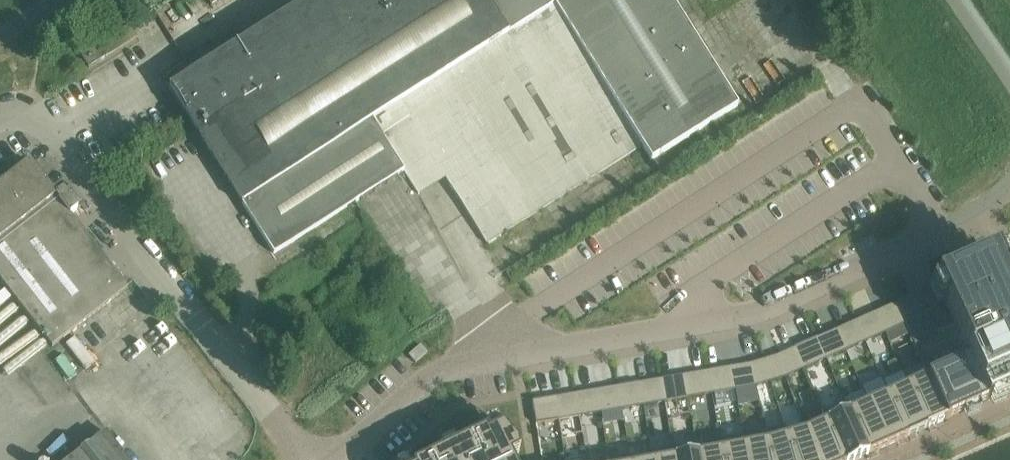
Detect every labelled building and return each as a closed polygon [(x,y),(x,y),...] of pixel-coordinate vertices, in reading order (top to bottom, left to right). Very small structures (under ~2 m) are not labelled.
[(241,205),(370,124),(508,38),(484,0),(311,0),(168,90),(241,205)] [(398,169),(416,197),(442,180),(482,243),(634,147),(541,0),(484,0),(508,38),(370,124),(398,169)] [(634,147),(642,160),(727,107),(660,0),(541,0),(634,147)] [(106,58),(98,45),(97,43),(79,55),(88,69),(106,58)] [(370,124),(241,205),(270,250),(398,169),(370,124)] [(52,348),(128,289),(70,216),(77,211),(63,192),(56,197),(29,163),(0,186),(0,282),(52,348)] [(895,304),(895,305),(904,326),(927,377),(947,421),(963,414),(966,421),(981,414),(977,407),(989,402),(993,409),(1007,403),(1004,395),(1009,393),(1009,294),(1004,280),(1009,277),(1009,274),(1003,258),(996,262),(995,260),(895,304)] [(895,305),(875,313),(885,335),(904,326),(895,305)] [(875,313),(856,322),(865,343),(885,335),(875,313)] [(856,322),(836,331),(845,352),(865,343),(856,322)] [(836,331),(816,339),(826,361),(845,352),(836,331)] [(816,339),(794,349),(804,371),(826,361),(816,339)] [(420,346),(408,357),(416,365),(427,354),(420,346)] [(794,349),(777,357),(785,379),(804,371),(794,349)] [(777,357),(763,361),(770,383),(785,379),(777,357)] [(763,361),(751,365),(756,388),(770,383),(763,361)] [(751,365),(730,368),(734,391),(756,388),(751,365)] [(730,368),(707,372),(711,396),(734,391),(730,368)] [(707,372),(683,376),(687,400),(711,396),(707,372)] [(902,374),(884,383),(887,389),(886,390),(907,438),(927,430),(907,386),(903,376),(902,374)] [(683,376),(659,380),(663,404),(687,400),(683,376)] [(927,377),(907,386),(927,430),(947,421),(927,377)] [(659,380),(638,384),(642,408),(663,404),(659,380)] [(638,384),(617,388),(621,411),(642,408),(638,384)] [(617,388),(596,391),(600,415),(621,411),(617,388)] [(886,390),(866,399),(888,447),(907,438),(886,390)] [(596,391),(574,395),(578,419),(600,415),(596,391)] [(845,403),(844,403),(868,456),(888,447),(866,399),(863,393),(845,401),(845,403)] [(574,395),(553,399),(557,422),(578,419),(574,395)] [(553,399),(532,402),(536,426),(557,422),(553,399)] [(822,413),(843,459),(859,459),(868,456),(844,403),(822,413)] [(804,431),(817,459),(843,459),(822,413),(821,413),(825,422),(804,431)] [(767,433),(772,459),(794,459),(787,436),(785,427),(767,433)] [(519,456),(517,448),(502,430),(500,431),(487,438),(486,434),(455,449),(453,450),(453,451),(444,455),(444,454),(442,455),(432,459),(510,459),(519,456)] [(787,436),(794,459),(817,459),(804,431),(787,436)] [(742,437),(746,459),(772,459),(767,433),(742,437)] [(71,459),(126,459),(105,434),(71,459)] [(718,441),(719,445),(722,459),(746,459),(742,437),(718,441)] [(671,449),(673,459),(697,459),(695,445),(671,449)] [(695,445),(697,459),(722,459),(719,445),(697,449),(697,445),(695,445)] [(650,453),(651,457),(651,459),(673,459),(671,449),(650,453)]
